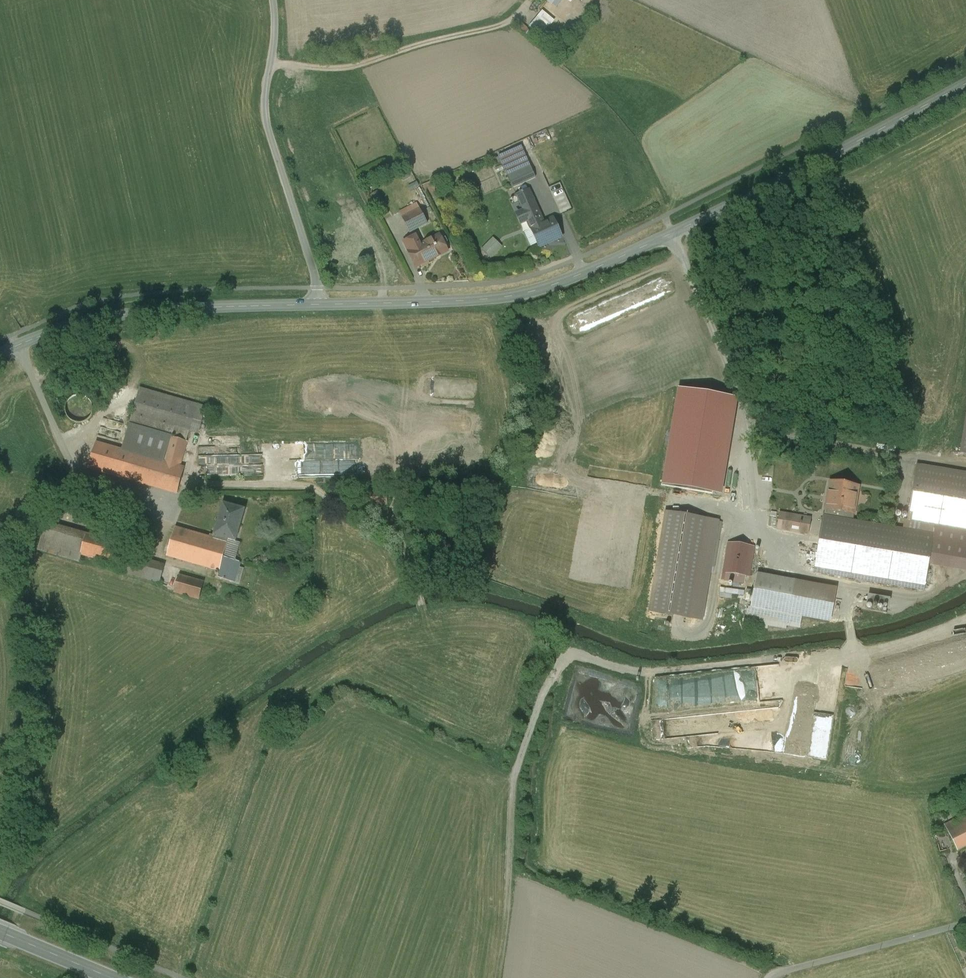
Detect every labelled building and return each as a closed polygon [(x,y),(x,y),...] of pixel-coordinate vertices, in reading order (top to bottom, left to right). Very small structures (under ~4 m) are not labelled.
[(533,27),(541,34),(552,22),(544,15),(533,27)] [(522,147),(499,158),(499,157),(498,157),(512,188),(535,177),(522,147)] [(377,204),(383,200),(376,190),(370,195),(377,204)] [(529,190),(523,193),(523,192),(522,193),(516,196),(527,220),(528,220),(532,229),(531,229),(539,247),(548,243),(548,242),(560,236),(561,237),(553,219),(541,225),(537,216),(540,215),(529,190)] [(417,203),(399,212),(402,218),(420,209),(417,203)] [(402,218),(410,233),(427,224),(420,209),(402,218)] [(326,214),(317,217),(321,229),(329,227),(330,227),(326,214)] [(317,217),(311,219),(315,231),(321,229),(317,217)] [(327,235),(321,237),(323,247),(330,245),(327,235)] [(439,235),(420,245),(419,243),(416,244),(413,238),(404,242),(408,251),(416,267),(421,265),(423,267),(429,264),(428,261),(447,251),(439,235)] [(491,257),(502,246),(492,237),(481,248),(491,257)] [(206,408),(140,389),(129,426),(171,438),(174,426),(190,430),(190,429),(199,431),(206,408)] [(93,411),(93,409),(93,405),(91,402),(89,399),(86,397),(83,396),(81,395),(77,395),(75,396),(73,397),(70,398),(68,400),(67,402),(66,405),(65,408),(65,411),(66,414),(67,416),(69,419),(72,421),(76,423),(80,423),(84,422),(88,420),(90,418),(92,416),(93,414),(93,411)] [(164,463),(171,438),(129,426),(122,451),(164,463)] [(212,437),(212,447),(237,446),(237,436),(212,437)] [(122,451),(96,443),(88,468),(177,493),(184,469),(179,467),(187,442),(186,442),(171,438),(164,463),(122,451)] [(818,453),(808,450),(805,461),(815,464),(818,453)] [(917,466),(908,520),(965,530),(965,474),(917,466)] [(858,486),(829,481),(824,516),(853,521),(856,502),(857,502),(858,494),(857,494),(858,486)] [(245,510),(223,504),(214,536),(229,540),(235,542),(245,510)] [(713,521),(666,513),(649,611),(702,621),(719,522),(713,521)] [(810,518),(787,514),(784,530),(807,534),(810,518)] [(933,534),(853,521),(824,516),(815,567),(925,585),(933,534)] [(88,535),(46,522),(38,550),(79,561),(81,555),(88,535)] [(213,539),(175,528),(167,557),(210,569),(209,573),(213,574),(212,577),(234,583),(240,562),(223,558),(229,540),(214,536),(213,539)] [(117,543),(88,535),(81,555),(124,568),(128,554),(129,554),(131,547),(129,546),(129,547),(125,545),(126,540),(118,538),(117,543)] [(755,547),(728,543),(721,580),(744,584),(745,576),(750,577),(755,547)] [(165,565),(129,554),(124,568),(122,573),(159,583),(165,565)] [(797,581),(756,574),(750,608),(791,615),(797,581)] [(204,599),(209,583),(184,575),(179,591),(204,599)] [(838,588),(797,581),(791,615),(832,622),(838,588)] [(306,599),(301,597),(297,609),(302,611),(306,599)] [(945,825),(958,851),(965,847),(965,815),(945,825)]
